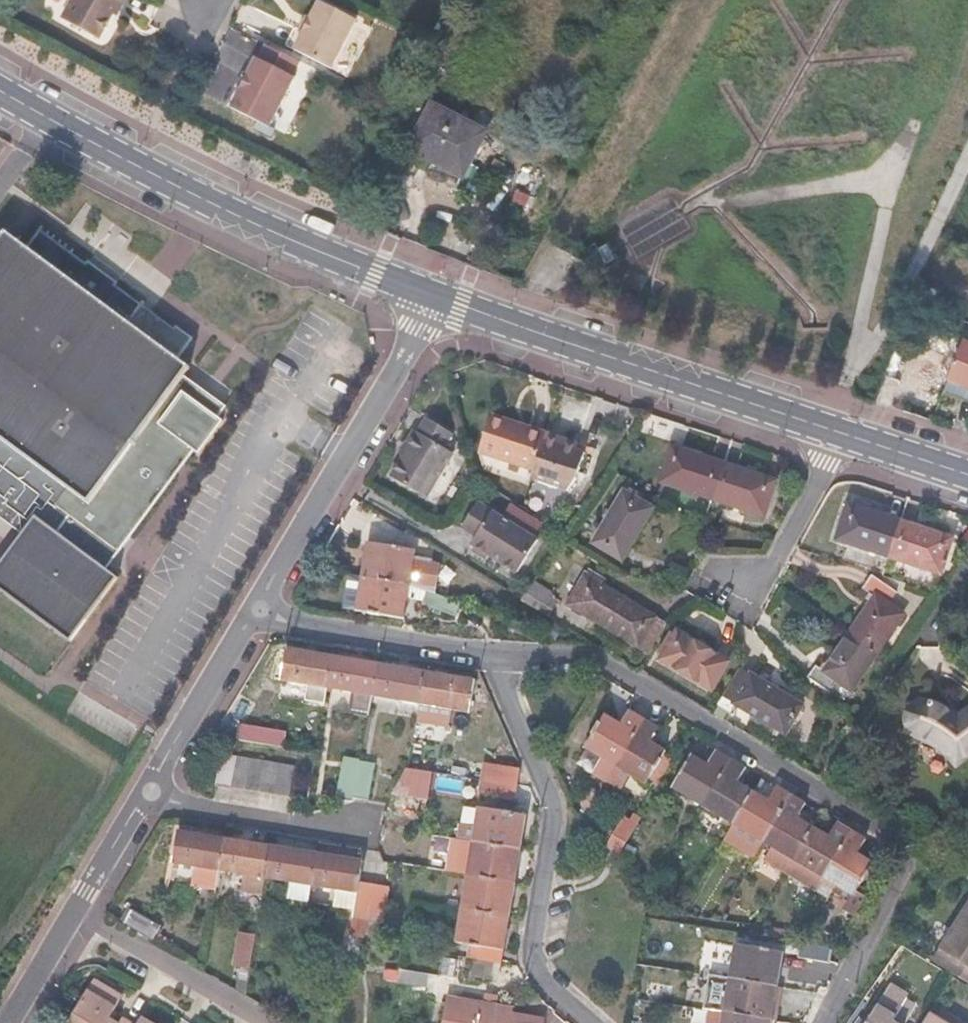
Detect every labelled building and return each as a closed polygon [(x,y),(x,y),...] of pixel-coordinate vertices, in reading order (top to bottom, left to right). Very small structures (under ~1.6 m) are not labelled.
[(64,18),(102,39),(115,14),(121,3),(125,5),(127,0),(74,0),(64,18)] [(333,68),(358,19),(321,0),(296,50),(333,68)] [(121,3),(116,14),(119,16),(125,5),(121,3)] [(294,75),(301,61),(267,44),(260,59),(258,58),(232,107),(270,126),(296,76),(294,75)] [(462,177),(487,130),(432,101),(408,149),(462,177)] [(188,363),(127,318),(138,301),(112,282),(115,277),(88,257),(84,262),(38,228),(25,244),(2,227),(0,230),(0,516),(20,530),(0,557),(0,588),(68,639),(118,574),(105,563),(117,546),(116,545),(190,443),(195,447),(217,416),(212,412),(220,401),(181,373),(188,363)] [(947,378),(967,385),(967,342),(961,340),(947,378)] [(530,477),(545,431),(529,426),(523,427),(515,424),(515,421),(491,414),(480,448),(487,468),(529,481),(530,477)] [(451,431),(425,416),(390,476),(428,497),(454,451),(444,445),(451,431)] [(577,441),(545,431),(530,477),(566,489),(576,478),(584,452),(574,449),(577,441)] [(712,499),(723,464),(673,447),(661,482),(712,499)] [(774,480),(723,464),(712,499),(762,515),(774,480)] [(627,494),(648,507),(652,501),(631,488),(627,494)] [(651,509),(648,507),(627,494),(624,492),(593,542),(622,559),(651,509)] [(518,572),(538,538),(476,502),(460,528),(475,537),(470,545),(518,572)] [(834,539),(886,556),(898,520),(848,503),(834,539)] [(898,520),(886,556),(938,573),(950,536),(898,520)] [(366,540),(361,574),(366,575),(371,541),(366,540)] [(371,541),(366,575),(402,581),(405,562),(411,563),(413,549),(371,541)] [(402,581),(408,582),(411,563),(405,562),(402,581)] [(366,575),(361,574),(355,609),(395,616),(402,581),(366,575)] [(849,633),(876,652),(901,614),(888,604),(896,592),(869,575),(861,586),(873,596),(849,633)] [(649,653),(666,626),(585,578),(569,605),(649,653)] [(402,581),(395,616),(401,617),(408,582),(402,581)] [(455,616),(460,601),(430,589),(424,604),(455,616)] [(783,733),(799,704),(678,631),(674,635),(670,633),(657,652),(663,656),(660,660),(783,733)] [(850,691),(876,652),(849,633),(823,672),(815,667),(807,678),(829,692),(836,682),(850,691)] [(313,656),(314,652),(286,647),(285,651),(313,656)] [(331,659),(332,655),(314,652),(313,656),(285,651),(280,679),(307,683),(305,698),(324,701),(326,687),(327,681),(331,659)] [(359,660),(332,655),(331,659),(359,664),(359,660)] [(359,664),(331,659),(327,681),(357,687),(356,692),(372,695),(373,689),(377,667),(377,663),(359,660),(359,664)] [(405,668),(377,663),(377,667),(404,672),(405,668)] [(400,700),(417,703),(423,671),(405,668),(404,672),(377,667),(373,689),(401,694),(400,700)] [(423,671),(417,703),(469,712),(474,680),(423,671)] [(357,687),(327,681),(326,687),(356,692),(357,687)] [(373,689),(372,695),(400,700),(401,694),(373,689)] [(967,754),(967,703),(956,711),(930,699),(920,697),(912,700),(905,706),(902,713),(902,722),(906,730),(912,735),(938,744),(955,763),(967,754)] [(591,774),(604,783),(643,718),(629,711),(620,724),(603,715),(584,748),(600,758),(591,774)] [(643,718),(604,783),(619,792),(629,775),(645,784),(665,751),(649,741),(657,726),(643,718)] [(241,723),(238,739),(271,745),(274,728),(241,723)] [(703,801),(728,759),(715,751),(705,764),(690,756),(671,789),(686,798),(689,793),(703,801)] [(230,786),(288,796),(294,766),(235,757),(230,786)] [(353,797),(359,762),(360,760),(344,758),(337,798),(352,800),(353,797)] [(732,825),(752,790),(735,781),(743,767),(728,759),(703,801),(718,810),(716,815),(732,825)] [(353,797),(368,800),(375,765),(359,762),(353,797)] [(481,779),(515,784),(517,769),(483,764),(481,779)] [(401,792),(428,798),(433,771),(406,765),(401,792)] [(512,801),(515,784),(481,779),(478,796),(512,801)] [(766,838),(790,796),(776,787),(768,800),(752,790),(732,825),(748,834),(752,829),(766,838)] [(686,798),(700,806),(703,801),(689,793),(686,798)] [(792,859),(811,826),(797,818),(805,804),(790,796),(766,838),(763,843),(771,847),(764,860),(784,872),(792,859)] [(703,801),(700,806),(716,815),(718,810),(703,801)] [(476,808),(471,840),(477,841),(482,809),(476,808)] [(482,809),(477,841),(515,847),(518,829),(523,830),(525,815),(482,809)] [(605,844),(618,852),(634,825),(621,818),(605,844)] [(825,872),(850,830),(835,822),(827,835),(811,826),(792,859),(784,872),(815,890),(822,878),(825,872)] [(515,847),(520,848),(523,830),(518,829),(515,847)] [(763,843),(766,838),(752,829),(748,834),(763,843)] [(206,838),(207,834),(179,830),(179,835),(206,838)] [(865,838),(850,830),(825,872),(839,880),(836,886),(834,884),(826,897),(845,908),(854,905),(862,894),(855,889),(872,862),(857,852),(865,838)] [(225,842),(226,837),(207,834),(206,838),(179,835),(175,857),(204,861),(203,867),(199,866),(197,883),(217,887),(220,870),(221,864),(225,842)] [(253,842),(226,837),(225,842),(253,846),(253,842)] [(471,840),(465,875),(473,876),(505,881),(509,860),(513,860),(515,847),(477,841),(471,840)] [(253,846),(225,842),(221,864),(220,870),(221,870),(222,865),(227,866),(226,871),(245,874),(242,891),(262,894),(265,877),(266,872),(270,849),(271,844),(253,842),(253,846)] [(299,849),(271,844),(270,849),(298,853),(299,849)] [(505,881),(514,883),(520,848),(515,847),(513,860),(509,860),(505,881)] [(298,853),(270,849),(266,872),(294,876),(293,882),(311,885),(312,878),(316,856),(316,852),(299,849),(298,853)] [(343,856),(316,852),(316,856),(342,861),(343,856)] [(342,861),(316,856),(312,878),(340,883),(339,889),(354,891),(350,917),(366,919),(371,884),(357,881),(361,859),(343,856),(342,861)] [(174,862),(199,866),(203,867),(204,861),(175,857),(174,862)] [(266,872),(265,877),(293,882),(294,876),(266,872)] [(839,880),(825,872),(822,878),(834,884),(836,886),(839,880)] [(473,876),(465,875),(460,909),(467,910),(473,876)] [(505,881),(473,876),(467,910),(509,916),(509,912),(504,911),(506,894),(512,895),(514,883),(505,881)] [(312,878),(311,885),(339,889),(340,883),(312,878)] [(388,888),(371,884),(366,919),(382,922),(388,888)] [(504,911),(509,912),(512,895),(506,894),(504,911)] [(933,959),(967,981),(967,903),(933,959)] [(132,909),(124,923),(151,939),(159,925),(132,909)] [(467,910),(460,909),(455,943),(470,946),(468,958),(501,964),(503,950),(494,948),(497,929),(506,931),(509,916),(467,910)] [(494,948),(503,950),(506,931),(497,929),(494,948)] [(256,935),(240,932),(235,966),(250,968),(256,935)] [(829,961),(832,945),(800,940),(798,956),(829,961)] [(729,978),(730,978),(736,979),(742,945),(735,944),(729,978)] [(774,963),(780,964),(782,951),(742,945),(736,979),(771,984),(774,963)] [(771,984),(777,985),(780,964),(774,963),(771,984)] [(722,979),(713,978),(710,1006),(720,1007),(722,979)] [(765,1018),(771,984),(736,979),(730,978),(729,978),(723,1011),(725,1012),(730,1013),(765,1018)] [(643,979),(639,999),(672,1004),(675,983),(643,979)] [(106,1021),(119,1000),(91,983),(67,1022),(110,1022),(106,1021)] [(891,1020),(907,994),(890,983),(864,1022),(896,1022),(891,1020)] [(771,1019),(777,985),(771,984),(765,1018),(771,1019)] [(460,1004),(462,998),(447,995),(446,1001),(460,1004)] [(496,1004),(462,998),(460,1004),(446,1001),(442,1022),(492,1022),(494,1015),(495,1008),(496,1004)] [(510,1011),(495,1008),(494,1015),(508,1017),(510,1011)] [(771,1019),(765,1018),(730,1013),(725,1012),(723,1011),(708,1009),(706,1022),(771,1022),(771,1019)] [(492,1022),(542,1022),(543,1018),(510,1011),(508,1017),(494,1015),(492,1022)] [(140,1019),(129,1012),(122,1022),(137,1022),(140,1019)] [(928,1012),(921,1022),(947,1022),(928,1012)]
